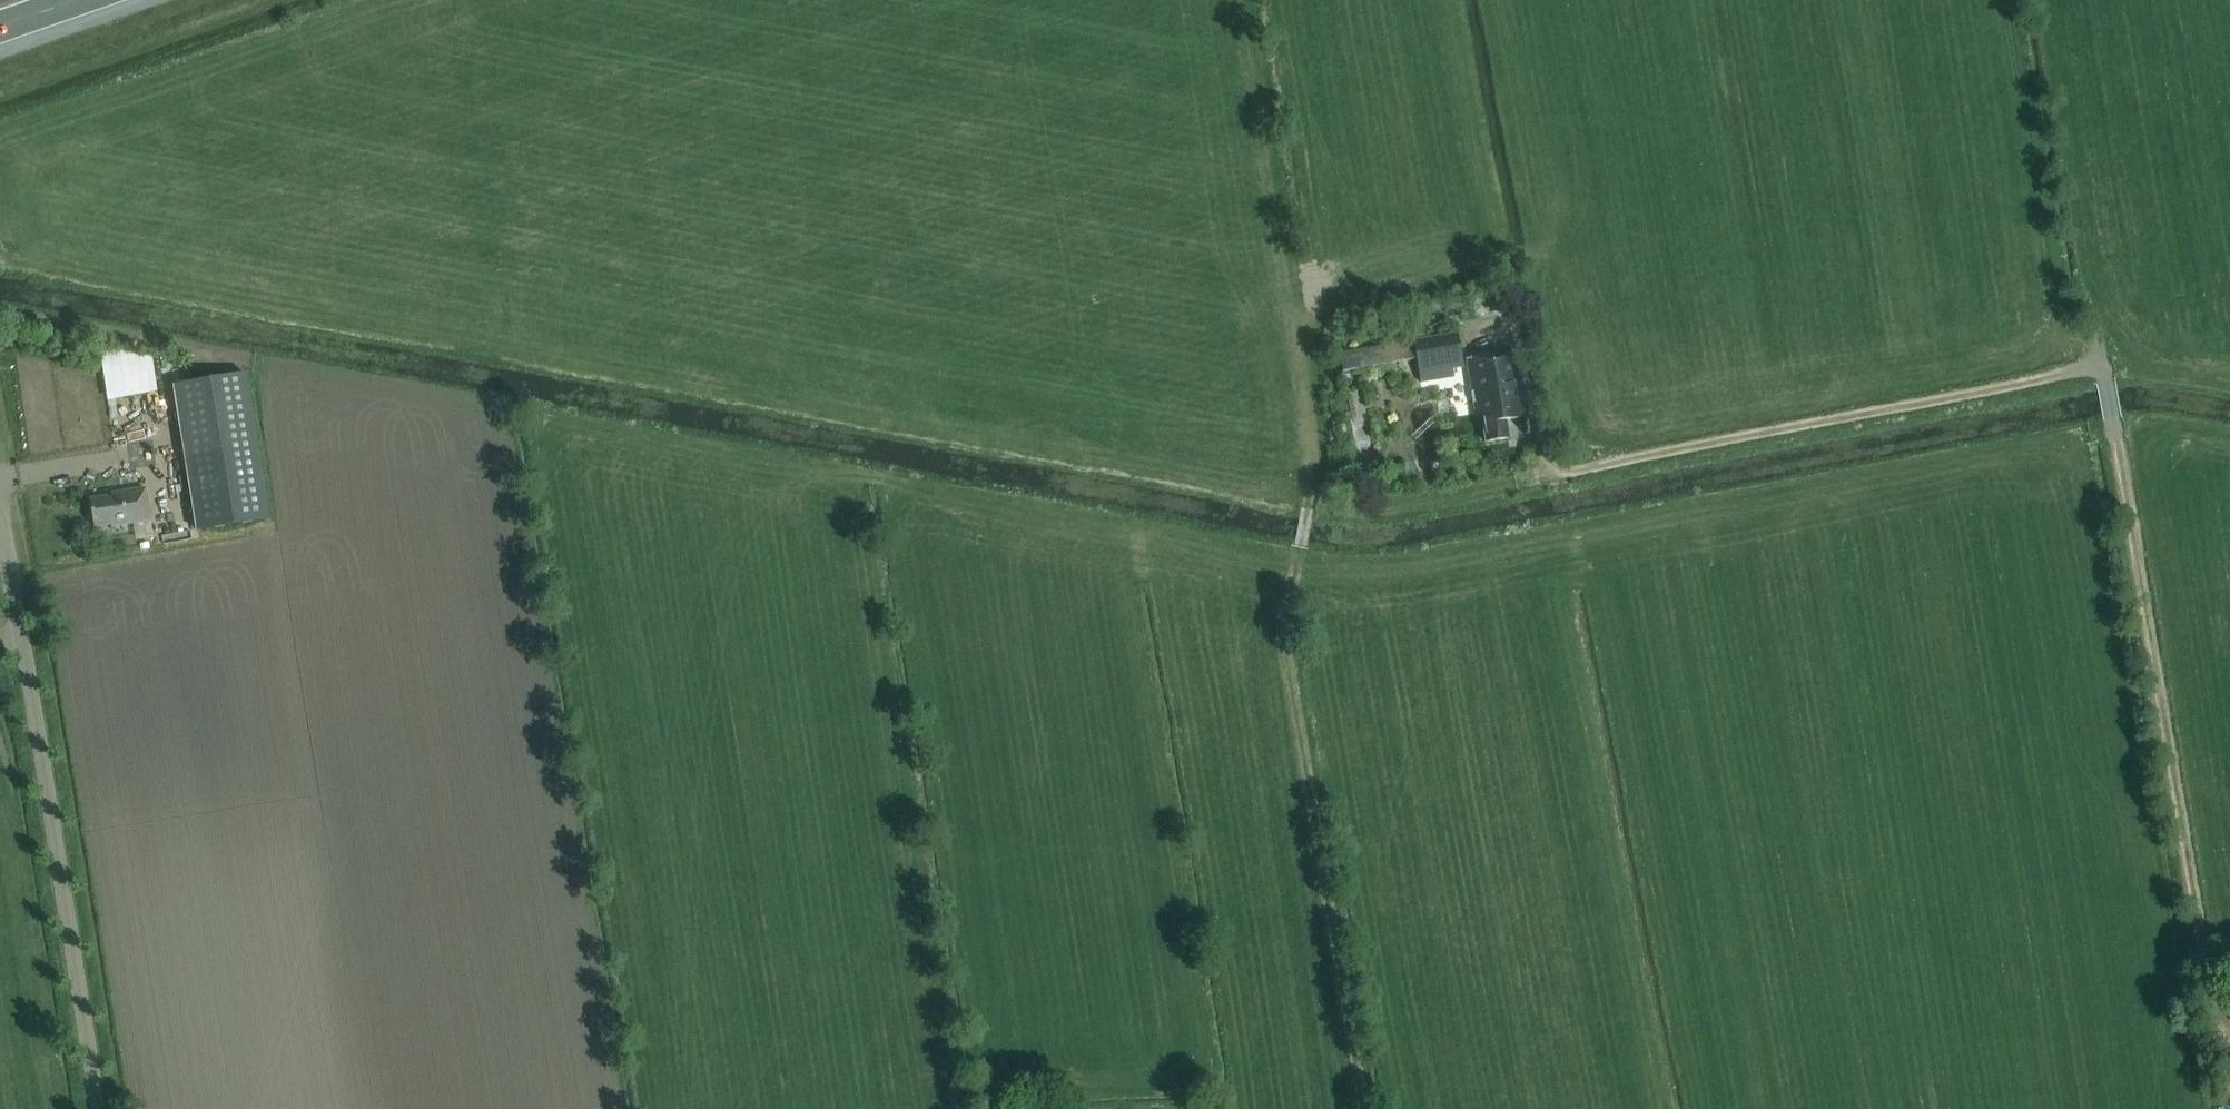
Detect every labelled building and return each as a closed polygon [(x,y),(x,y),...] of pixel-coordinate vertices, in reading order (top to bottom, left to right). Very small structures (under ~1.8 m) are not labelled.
[(1464,366),(1463,360),(1459,332),(1414,340),(1419,373),(1464,366)] [(1339,352),(1342,372),(1415,360),(1411,340),(1339,352)] [(143,378),(156,376),(152,349),(139,351),(143,378)] [(1481,416),(1485,443),(1508,439),(1505,421),(1526,418),(1515,352),(1466,360),(1476,417),(1481,416)] [(101,357),(105,384),(118,382),(114,355),(101,357)] [(175,525),(246,514),(223,373),(152,385),(161,437),(183,434),(189,469),(167,472),(175,525)] [(111,526),(151,520),(146,488),(111,493),(111,496),(90,499),(94,526),(111,524),(111,526)]
